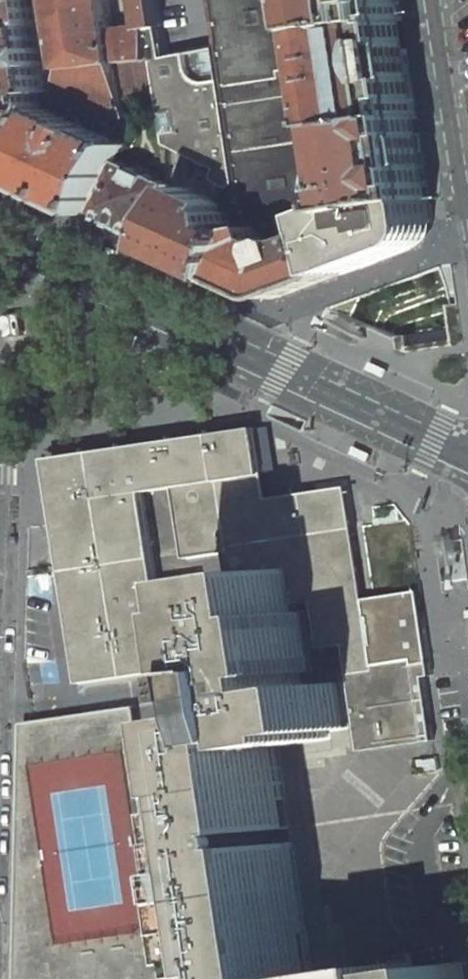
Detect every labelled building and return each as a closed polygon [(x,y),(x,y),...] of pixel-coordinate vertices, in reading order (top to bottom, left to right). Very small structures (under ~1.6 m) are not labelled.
[(44,24),(40,0),(0,0),(0,31),(40,24),(44,24)] [(120,62),(110,0),(57,0),(60,21),(63,46),(66,63),(67,71),(120,62)] [(169,56),(166,38),(154,41),(151,29),(164,27),(159,0),(110,0),(120,62),(156,57),(169,56)] [(303,0),(214,0),(221,46),(226,81),(243,193),(246,213),(249,230),(259,228),(325,219),(337,217),(303,0)] [(333,32),(402,18),(399,0),(328,0),(333,32)] [(417,114),(402,18),(333,32),(347,121),(347,126),(348,127),(353,126),(417,114)] [(43,92),(50,91),(46,66),(51,65),(49,48),(43,49),(40,24),(0,31),(0,99),(43,92)] [(51,65),(66,63),(63,46),(49,48),(51,65)] [(221,46),(190,52),(193,69),(194,74),(196,78),(199,80),(202,82),(206,83),(211,84),(226,81),(221,46)] [(227,204),(246,213),(243,193),(226,81),(211,84),(206,83),(202,82),(199,80),(196,78),(194,74),(193,69),(190,52),(169,56),(156,57),(161,94),(169,144),(169,145),(222,169),(218,176),(218,177),(218,179),(219,180),(220,181),(221,182),(230,186),(223,202),(227,204)] [(128,100),(161,94),(156,57),(120,62),(128,100)] [(77,91),(131,116),(128,100),(120,62),(67,71),(62,84),(77,91)] [(53,110),(67,116),(77,91),(62,84),(60,90),(53,110)] [(34,129),(42,132),(53,110),(60,90),(50,91),(43,92),(45,106),(34,129)] [(20,180),(42,132),(34,129),(45,106),(43,92),(0,99),(0,171),(20,180)] [(20,180),(95,215),(119,161),(128,144),(67,116),(53,110),(42,132),(20,180)] [(430,200),(417,114),(353,126),(362,185),(360,185),(360,191),(363,211),(430,200)] [(95,215),(146,239),(171,185),(119,161),(95,215)] [(162,246),(229,277),(246,236),(230,228),(233,224),(228,213),(224,210),(227,204),(223,202),(191,188),(188,189),(162,246)] [(340,275),(418,246),(433,220),(430,200),(363,211),(337,217),(325,219),(328,233),(340,275)] [(280,297),(340,275),(328,233),(295,245),(294,242),(288,239),(275,244),(275,245),(263,239),(259,228),(249,230),(246,236),(229,277),(269,296),(273,297),(277,297),(280,297)] [(5,315),(6,336),(27,334),(26,314),(5,315)] [(178,502),(187,558),(227,552),(230,577),(289,568),(294,603),(303,602),(314,601),(321,648),(346,644),(362,752),(427,741),(415,659),(375,665),(365,594),(349,487),(288,496),(270,499),(268,489),(259,427),(50,459),(66,566),(84,683),(213,664),(201,582),(161,588),(147,492),(176,488),(178,502)] [(368,461),(372,454),(357,447),(353,454),(368,461)] [(294,603),(289,568),(230,577),(221,578),(225,608),(218,609),(226,668),(257,663),(258,668),(235,672),(239,698),(249,696),(251,711),(211,717),(224,807),(217,808),(226,867),(218,869),(232,959),(239,958),(241,973),(199,978),(305,978),(312,978),(282,738),(288,737),(289,745),(329,739),(328,731),(348,728),(341,682),(307,687),(305,673),(312,672),(303,611),(295,613),(294,603)] [(375,665),(415,659),(433,656),(422,586),(375,593),(365,594),(375,665)] [(16,978),(174,978),(133,707),(36,721),(23,723),(23,746),(16,978)] [(460,963),(416,969),(413,954),(399,957),(386,958),(383,959),(384,966),(340,973),(341,978),(463,978),(460,963)]
